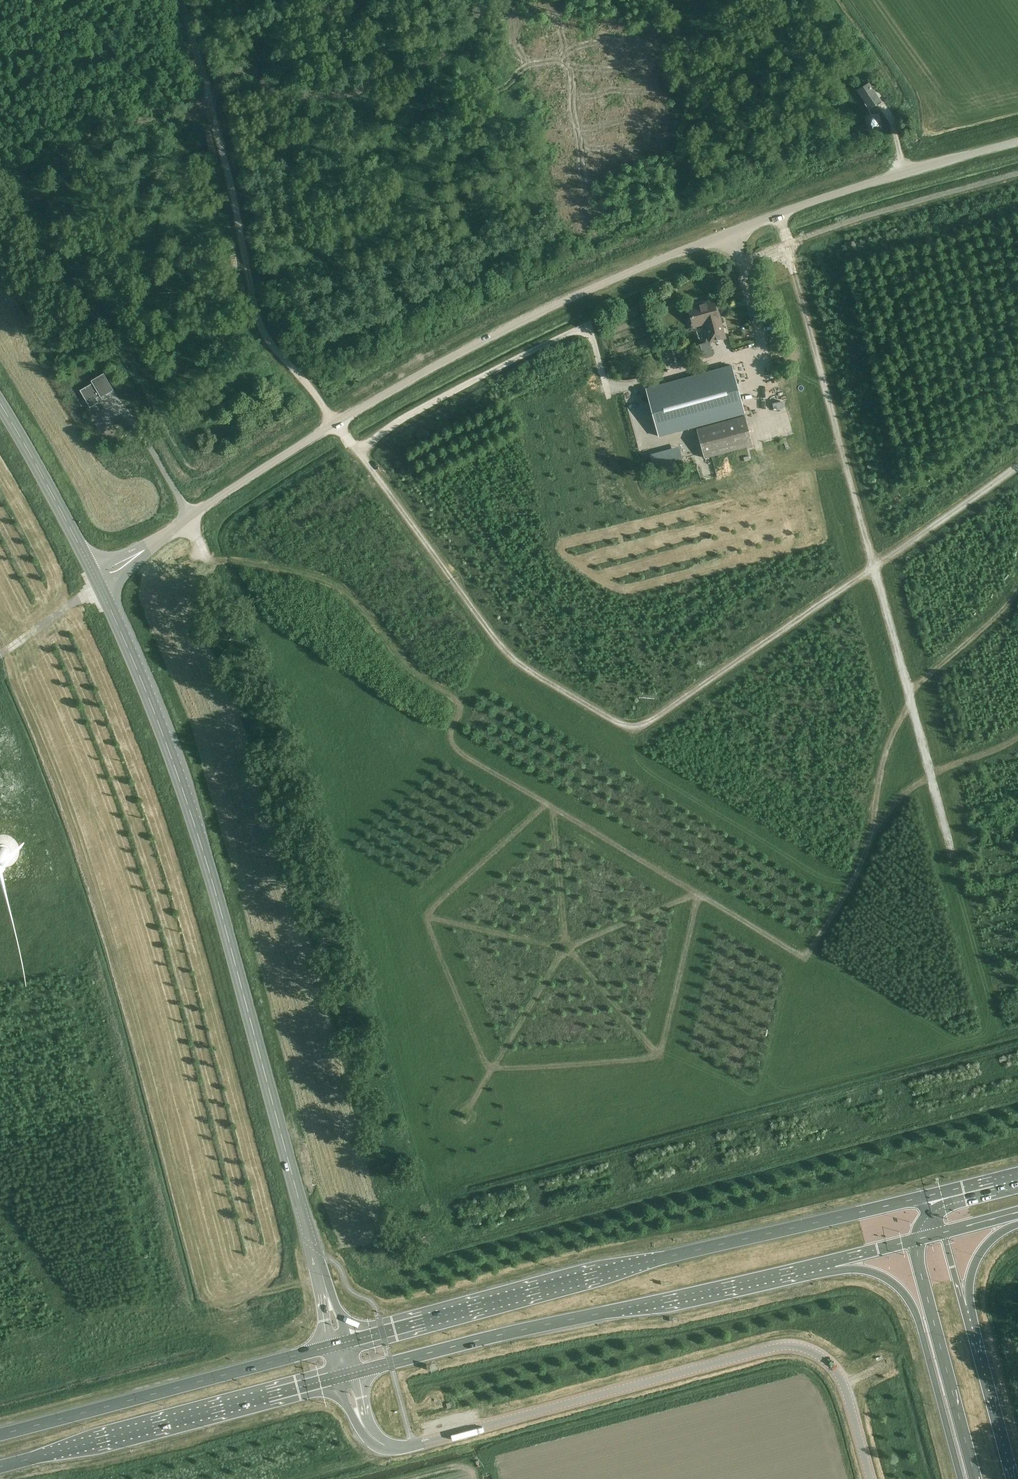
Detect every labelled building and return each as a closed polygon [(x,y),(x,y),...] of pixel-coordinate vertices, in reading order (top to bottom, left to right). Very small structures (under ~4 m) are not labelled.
[(870,109),(881,101),(869,82),(857,90),(870,109)] [(689,307),(694,325),(706,321),(708,327),(706,327),(710,342),(724,338),(720,324),(722,324),(719,313),(717,314),(714,300),(689,307)] [(685,342),(697,338),(694,329),(682,333),(685,342)] [(732,366),(647,389),(660,436),(744,413),(732,366)] [(90,408),(99,402),(98,399),(114,390),(104,373),(91,381),(93,383),(80,390),(90,408)] [(705,458),(753,445),(745,416),(697,429),(705,458)]
